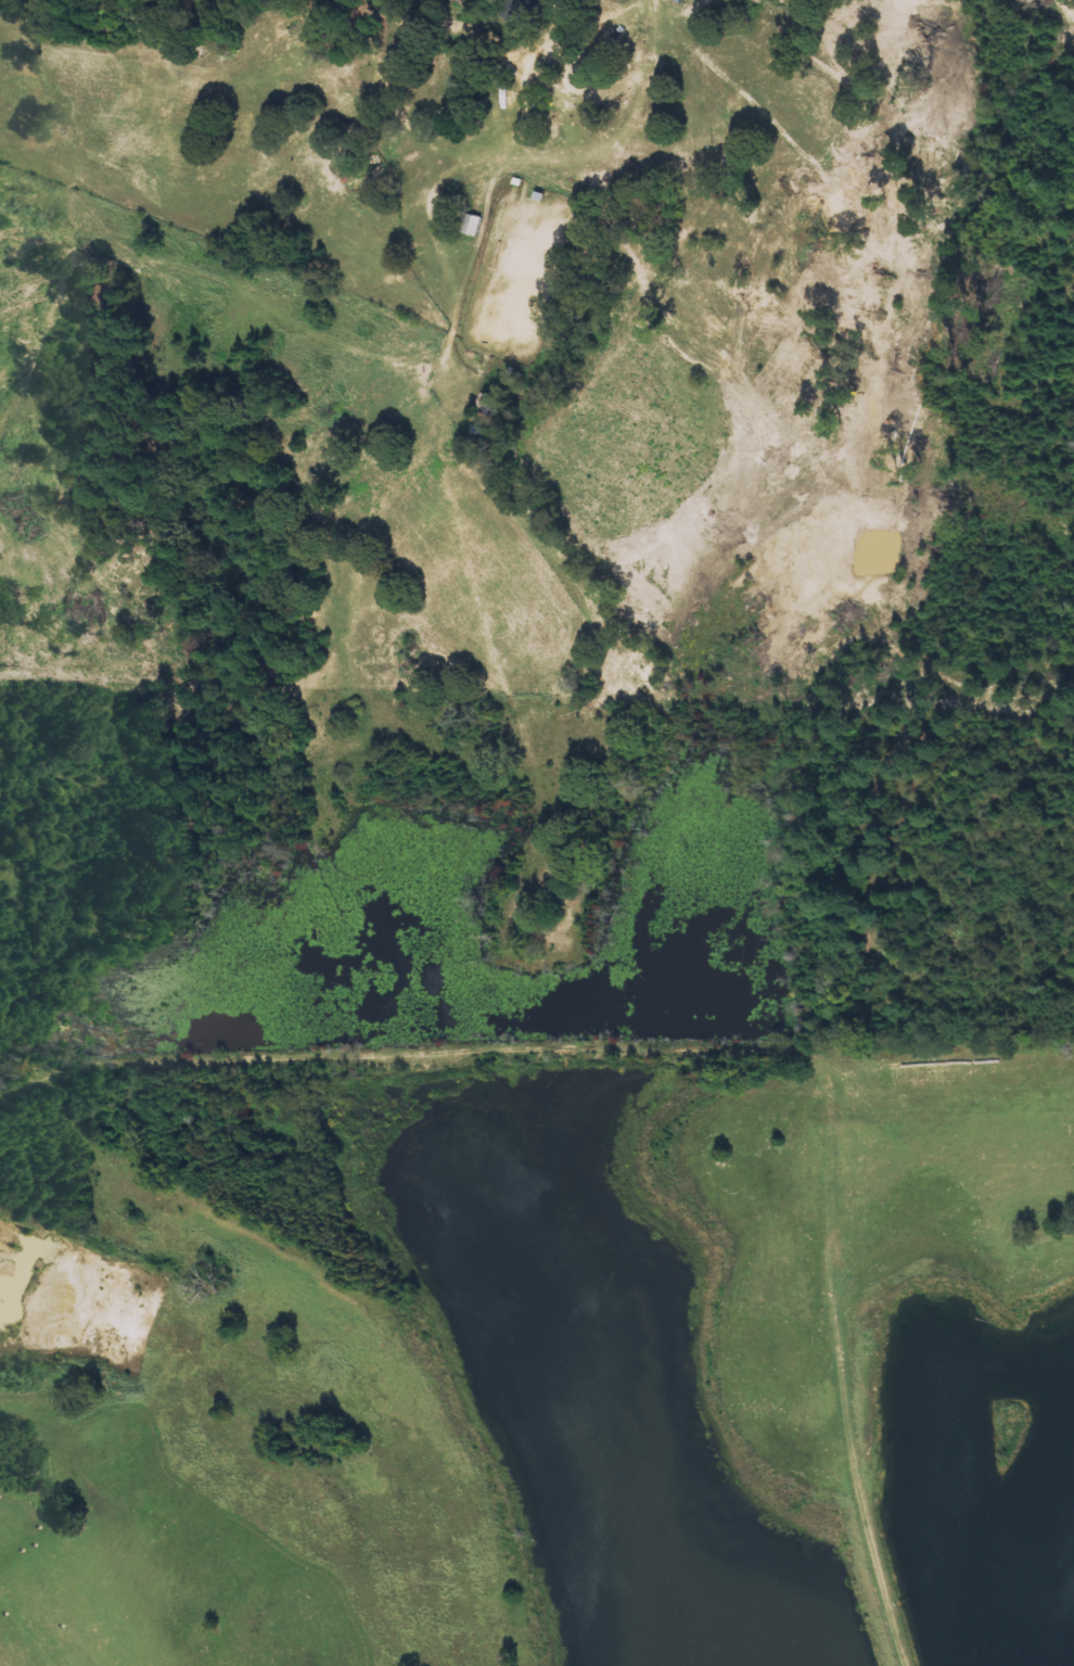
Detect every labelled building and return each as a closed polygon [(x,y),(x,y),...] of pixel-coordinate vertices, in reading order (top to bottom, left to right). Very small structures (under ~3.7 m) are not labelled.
[(464,234),(478,237),(482,218),(468,214),(464,234)]
